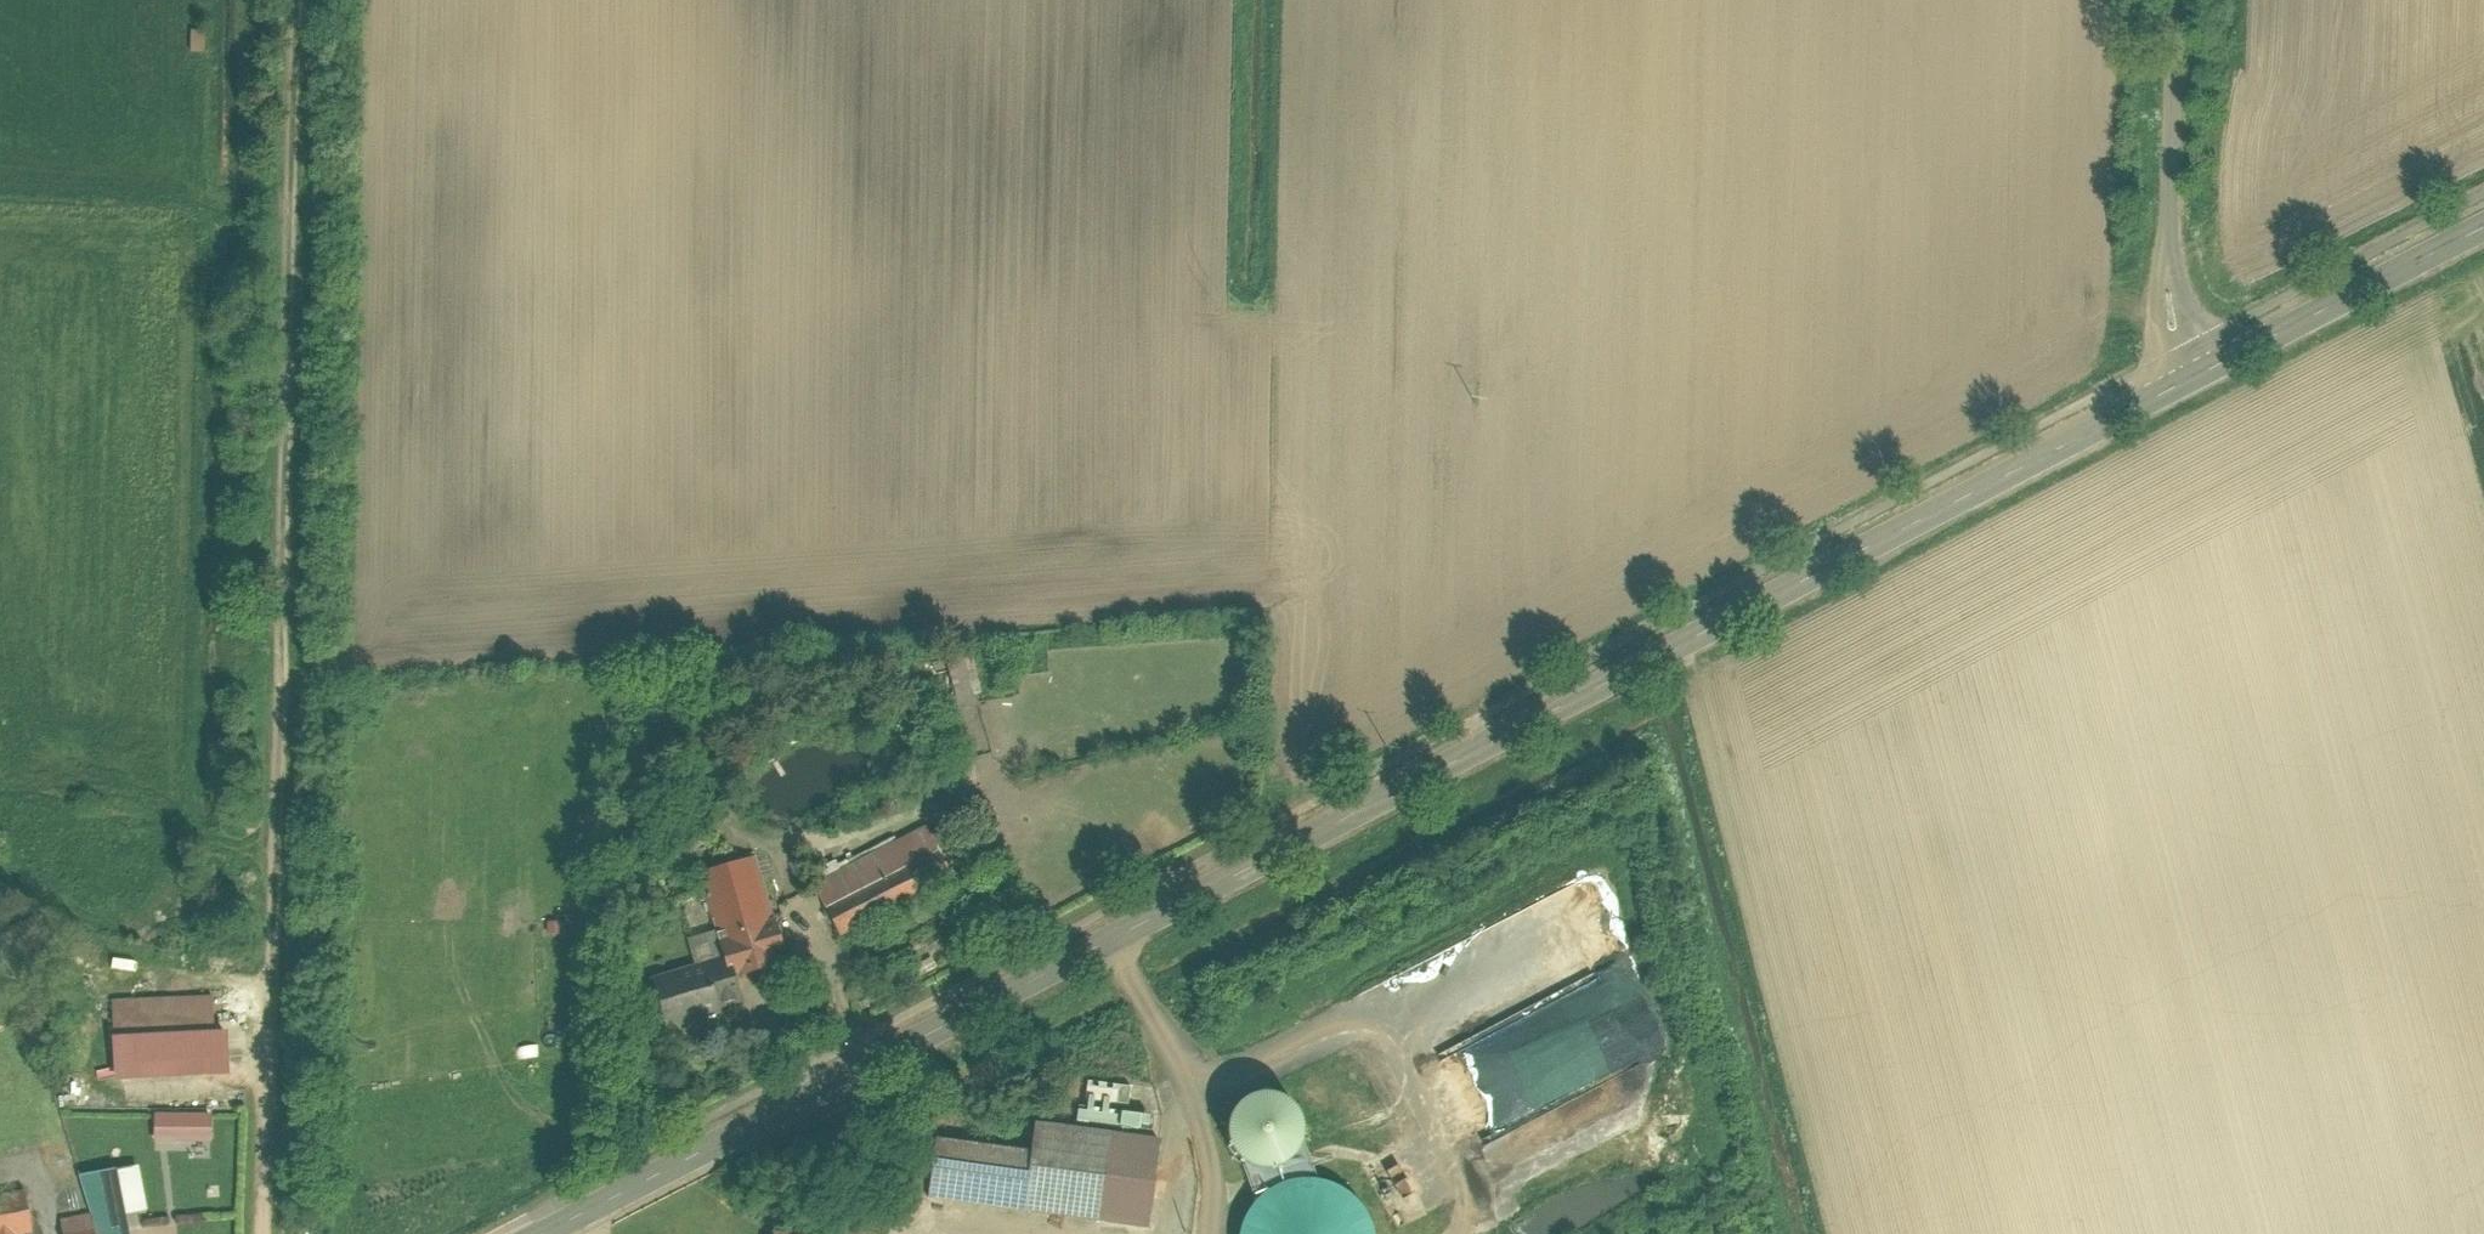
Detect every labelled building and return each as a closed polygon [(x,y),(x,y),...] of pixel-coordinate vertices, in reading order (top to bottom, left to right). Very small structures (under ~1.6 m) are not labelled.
[(971,651),(943,658),(955,705),(983,697),(971,651)] [(925,823),(813,880),(840,933),(953,876),(925,823)] [(754,849),(692,867),(716,950),(648,970),(664,1023),(742,1001),(737,982),(789,967),(754,849)] [(1601,878),(1400,965),(1435,1046),(1636,960),(1601,878)] [(212,993),(110,998),(114,1074),(227,1068),(225,1022),(213,1022),(212,993)] [(1292,1142),(1299,1131),(1303,1118),(1301,1105),(1296,1093),(1287,1084),(1275,1078),(1262,1076),(1249,1078),(1238,1084),(1229,1094),(1224,1106),(1223,1119),(1226,1132),(1234,1143),(1244,1151),(1257,1155),(1270,1154),(1282,1150),(1292,1142)] [(211,1143),(211,1113),(148,1113),(148,1143),(211,1143)] [(1027,1150),(930,1136),(922,1189),(1143,1221),(1155,1136),(1032,1118),(1027,1150)] [(98,1210),(99,1233),(133,1233),(129,1211),(152,1207),(142,1163),(85,1174),(98,1210)] [(1372,1213),(1359,1194),(1341,1179),(1319,1171),(1295,1171),(1273,1177),(1253,1191),(1238,1211),(1232,1233),(1378,1233),(1372,1213)] [(0,1193),(0,1233),(19,1233),(18,1230),(30,1229),(26,1190),(0,1193)] [(62,1212),(64,1233),(99,1233),(98,1210),(62,1212)]
